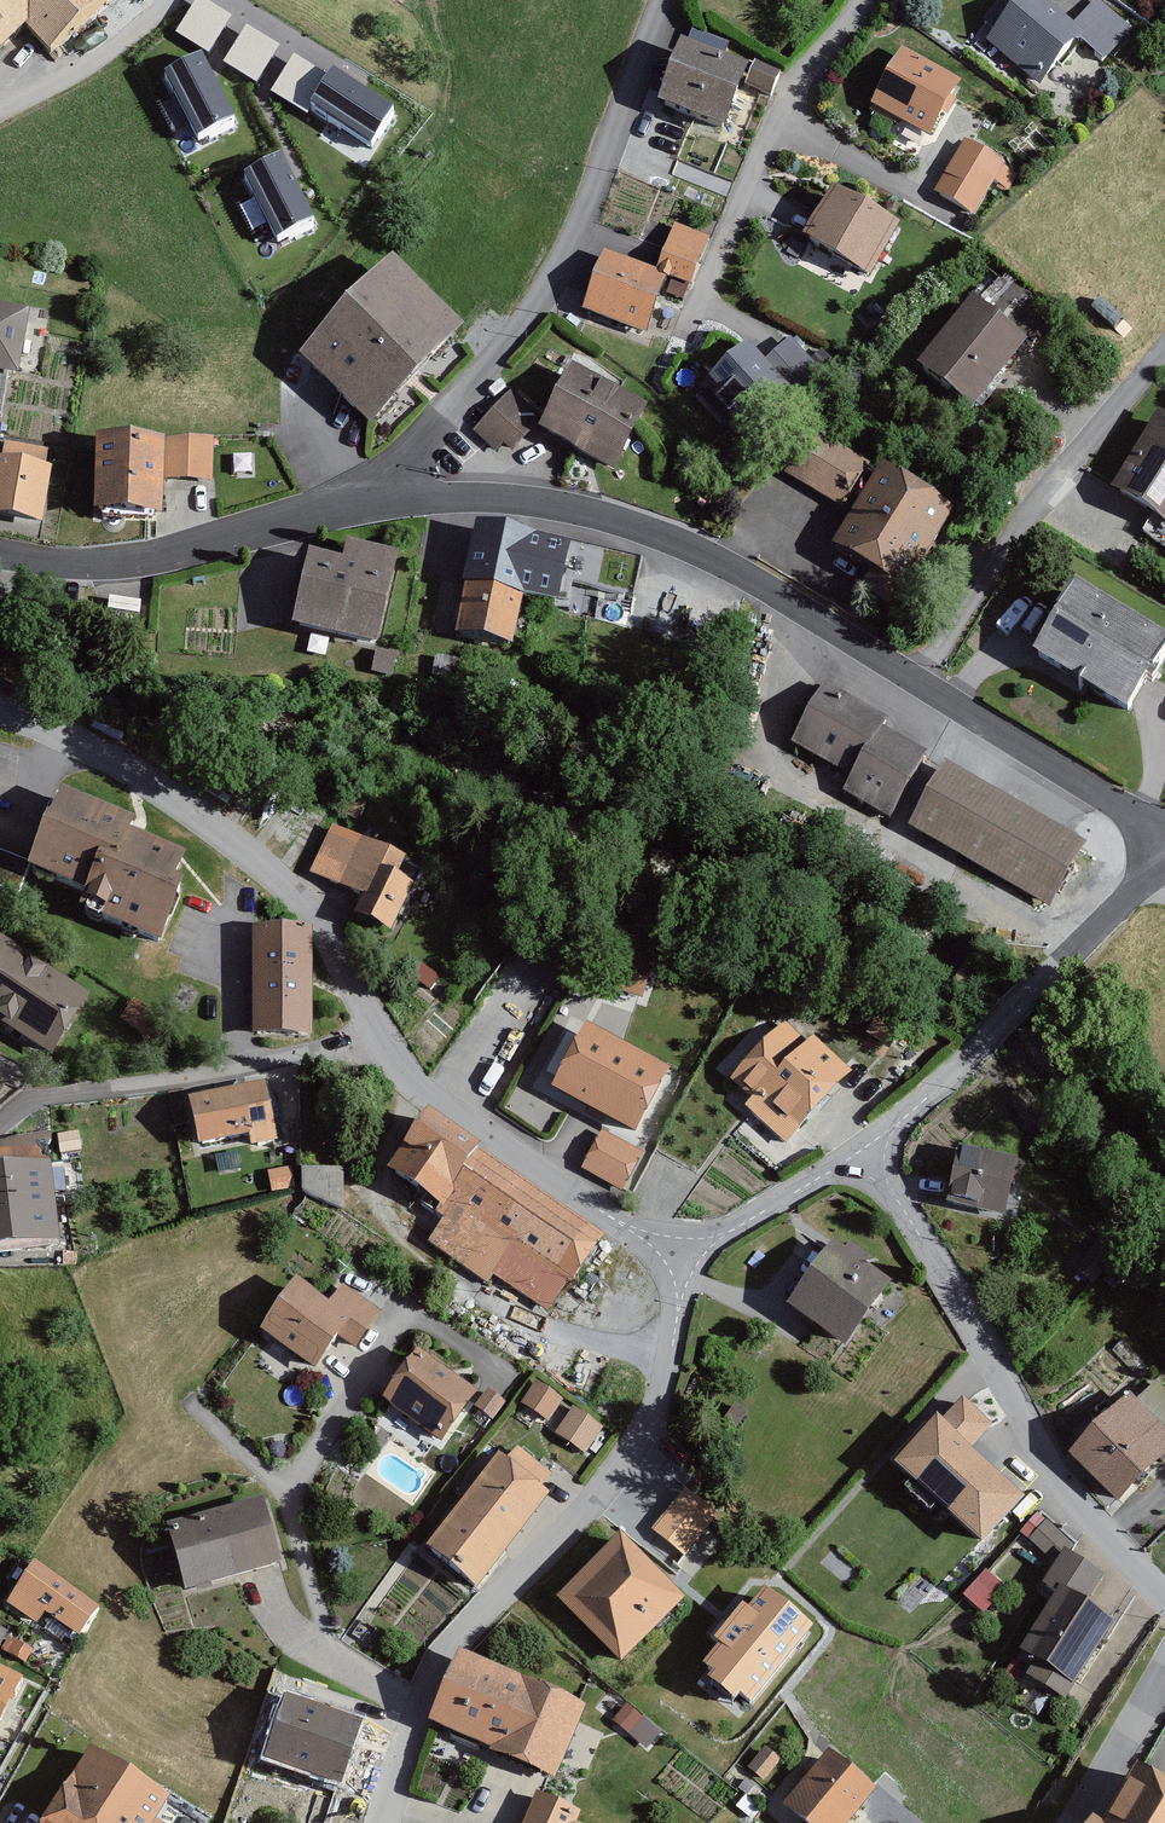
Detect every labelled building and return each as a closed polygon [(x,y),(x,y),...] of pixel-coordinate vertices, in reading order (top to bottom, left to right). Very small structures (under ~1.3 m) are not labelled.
[(25,29),(44,52),(108,0),(0,0),(0,49),(25,29)] [(177,31),(210,51),(232,14),(209,0),(196,0),(177,31)] [(1032,0),(1017,0),(979,43),(1032,90),(1077,39),(1032,0)] [(1124,31),(1095,3),(1071,28),(1099,56),(1124,31)] [(247,23),(224,60),(257,80),(279,43),(247,23)] [(740,148),(765,79),(674,45),(648,114),(740,148)] [(293,51),(270,88),(303,108),(325,71),(293,51)] [(962,86),(892,57),(866,117),(937,147),(962,86)] [(207,60),(167,78),(197,144),(237,127),(207,60)] [(337,77),(313,113),(373,154),(398,117),(337,77)] [(937,195),(980,213),(1004,156),(960,139),(937,195)] [(288,160),(248,177),(277,244),(318,226),(288,160)] [(862,278),(891,231),(831,194),(802,242),(862,278)] [(710,242),(677,226),(656,268),(690,284),(710,242)] [(673,281),(600,256),(580,314),(653,339),(673,281)] [(455,340),(380,272),(296,366),(371,433),(455,340)] [(1004,277),(983,301),(1003,319),(1024,295),(1004,277)] [(1020,349),(964,304),(911,369),(966,414),(1020,349)] [(0,315),(0,414),(17,318),(0,315)] [(792,336),(768,358),(795,388),(798,392),(822,370),(792,336)] [(748,338),(693,391),(724,424),(728,419),(744,436),(795,388),(768,358),(748,338)] [(613,468),(640,411),(560,371),(532,428),(613,468)] [(534,418),(505,394),(476,427),(505,452),(534,418)] [(1154,419),(1109,493),(1164,527),(1164,426),(1154,419)] [(863,472),(806,434),(782,471),(839,509),(863,472)] [(210,478),(211,443),(159,442),(158,477),(210,478)] [(149,522),(149,445),(83,445),(82,522),(149,522)] [(44,473),(0,467),(0,522),(37,527),(44,473)] [(946,513),(875,471),(828,551),(874,578),(862,597),(887,612),(946,513)] [(556,592),(566,543),(484,525),(461,632),(508,642),(521,584),(556,592)] [(344,559),(312,551),(297,617),(375,636),(395,552),(348,541),(344,559)] [(1071,587),(1025,660),(1121,720),(1164,650),(1164,646),(1071,587)] [(840,774),(874,714),(817,682),(783,742),(840,774)] [(883,819),(917,754),(876,732),(841,797),(883,819)] [(1049,911),(1084,848),(938,768),(903,831),(1049,911)] [(120,827),(126,815),(64,789),(35,859),(97,885),(91,900),(158,928),(179,876),(172,873),(180,852),(120,827)] [(390,940),(420,866),(343,836),(323,884),(359,898),(349,924),(390,940)] [(18,890),(29,862),(0,851),(0,884),(18,890)] [(305,1033),(305,930),(245,930),(245,1033),(305,1033)] [(0,945),(0,1028),(47,1058),(85,1000),(0,945)] [(787,1132),(847,1067),(807,1030),(793,1045),(773,1027),(727,1077),(787,1132)] [(668,1119),(585,1069),(543,1139),(627,1188),(668,1119)] [(515,1083),(503,1107),(539,1125),(551,1101),(515,1083)] [(273,1142),(263,1088),(182,1102),(192,1156),(273,1142)] [(548,1318),(603,1238),(419,1114),(382,1167),(450,1213),(431,1239),(548,1318)] [(0,1135),(0,1147),(2,1162),(49,1157),(47,1130),(0,1135)] [(1014,1217),(1026,1167),(955,1150),(943,1200),(1014,1217)] [(302,1196),(345,1199),(347,1167),(304,1164),(302,1196)] [(52,1168),(5,1166),(0,1167),(0,1252),(62,1244),(57,1200),(69,1199),(66,1176),(53,1177),(52,1168)] [(836,1353),(887,1287),(829,1242),(778,1309),(836,1353)] [(379,1314),(339,1286),(324,1308),(288,1283),(253,1332),(307,1369),(329,1336),(353,1352),(379,1314)] [(474,1398),(411,1357),(380,1405),(443,1446),(474,1398)] [(558,1403),(534,1383),(517,1405),(541,1424),(558,1403)] [(1130,1397),(1064,1460),(1113,1511),(1164,1462),(1164,1434),(1130,1397)] [(970,1547),(1031,1462),(947,1402),(927,1429),(956,1450),(915,1508),(970,1547)] [(598,1429),(571,1411),(555,1437),(582,1454),(598,1429)] [(546,1493),(493,1456),(422,1554),(475,1592),(546,1493)] [(653,1532),(689,1554),(718,1506),(682,1484),(653,1532)] [(274,1565),(257,1503),(158,1531),(176,1593),(274,1565)] [(680,1607),(620,1541),(553,1602),(613,1667),(680,1607)] [(41,1621),(46,1612),(84,1636),(105,1601),(35,1558),(8,1602),(41,1621)] [(716,1648),(700,1667),(713,1672),(707,1680),(736,1704),(741,1698),(752,1707),(816,1630),(765,1589),(747,1611),(740,1605),(709,1642),(716,1648)] [(1112,1626),(1054,1594),(1013,1668),(1071,1700),(1112,1626)] [(552,1785),(583,1713),(451,1657),(420,1729),(552,1785)] [(0,1667),(0,1734),(27,1681),(0,1667)] [(362,1721),(278,1691),(254,1758),(338,1787),(362,1721)] [(82,1750),(34,1822),(149,1822),(163,1802),(82,1750)] [(827,1759),(782,1814),(794,1822),(850,1822),(873,1796),(827,1759)] [(1129,1775),(1103,1822),(1164,1822),(1164,1794),(1129,1775)] [(531,1796),(521,1822),(576,1822),(580,1814),(531,1796)]
